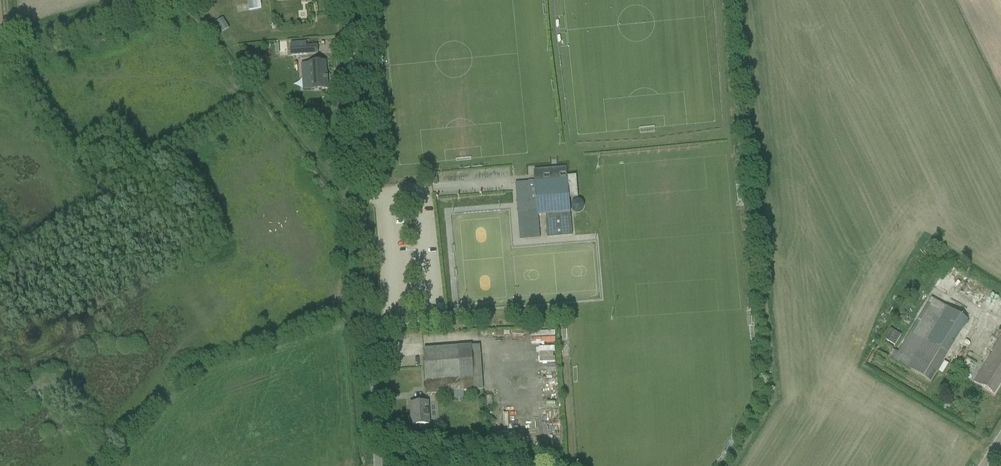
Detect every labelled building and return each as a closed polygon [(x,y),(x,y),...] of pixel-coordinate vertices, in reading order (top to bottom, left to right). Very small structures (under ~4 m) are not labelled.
[(249,11),(262,9),(260,0),(247,0),(249,11)] [(279,54),(288,53),(287,41),(279,42),(279,54)] [(301,55),(307,55),(306,46),(306,42),(291,43),(292,56),(301,55)] [(327,73),(326,61),(307,62),(307,64),(301,64),(302,79),(310,79),(311,90),(328,89),(327,73)] [(545,215),(547,238),(572,236),(570,213),(569,198),(577,198),(575,176),(530,180),(530,182),(516,183),(515,183),(516,187),(520,240),(540,239),(536,201),(544,200),(545,215)] [(928,296),(895,361),(934,381),(968,317),(928,296)] [(901,335),(890,329),(884,340),(894,346),(901,335)] [(991,351),(992,352),(974,382),(994,394),(1000,383),(1000,335),(991,351)] [(471,346),(424,349),(427,394),(474,391),(471,346)] [(429,424),(428,402),(411,403),(412,425),(429,424)]
